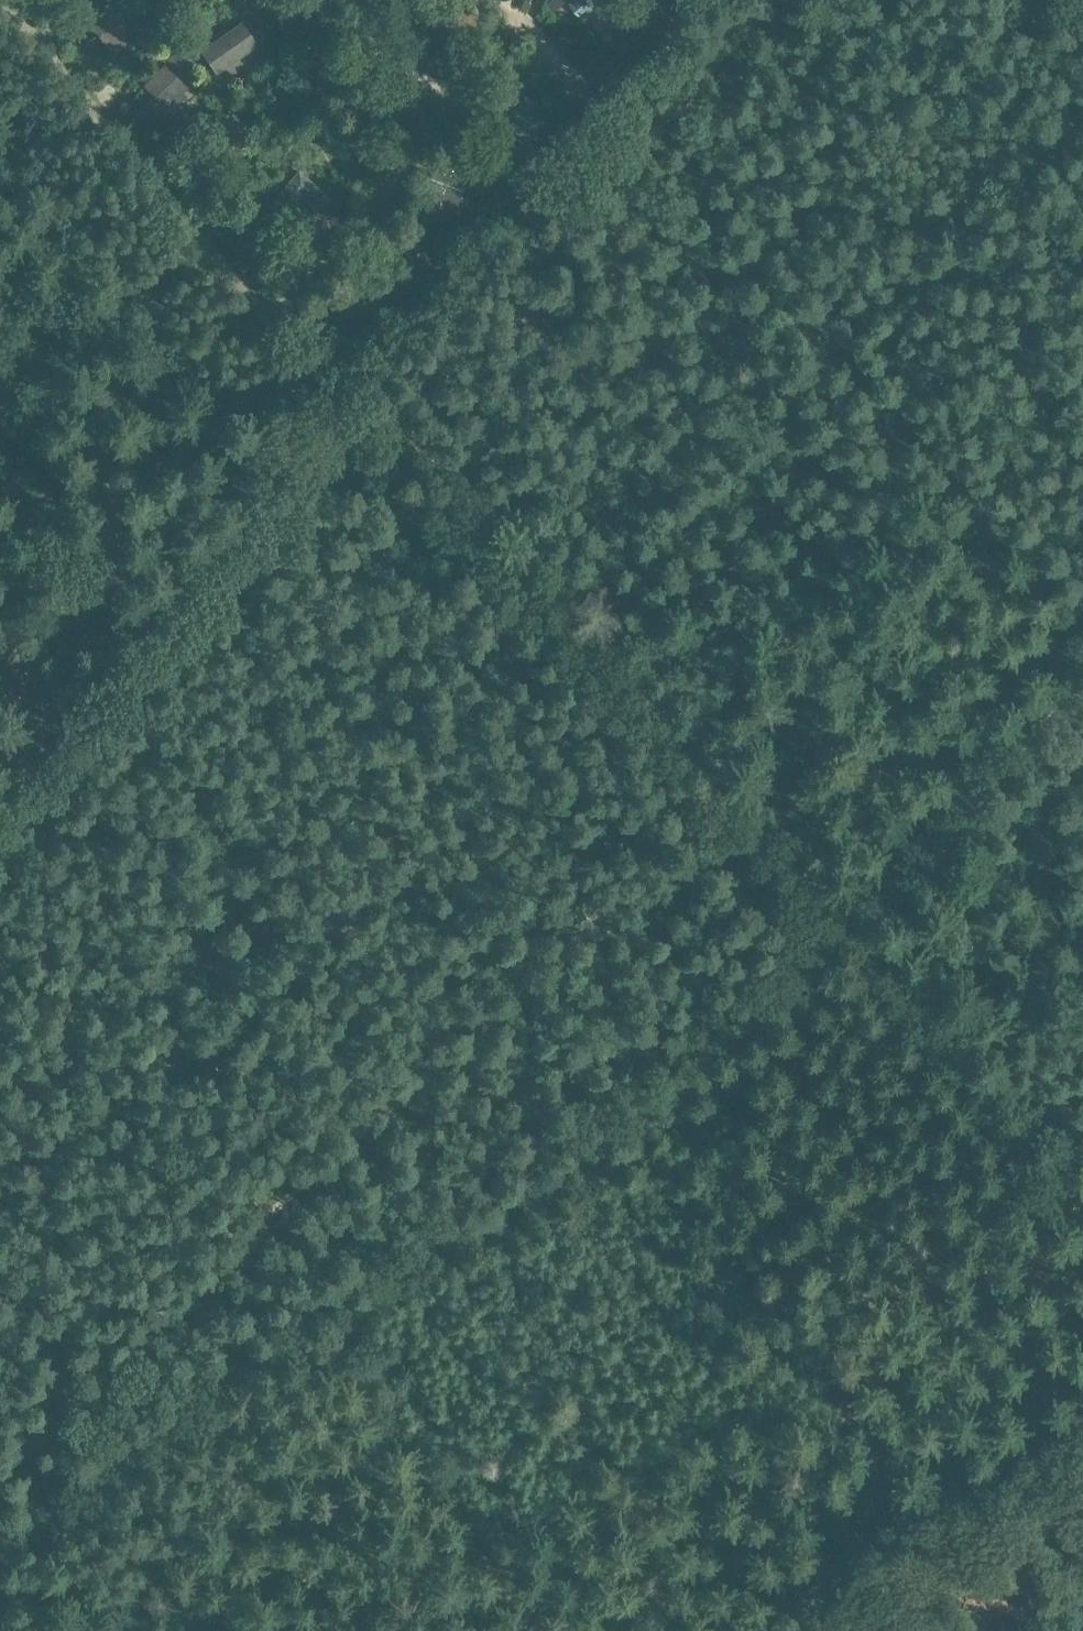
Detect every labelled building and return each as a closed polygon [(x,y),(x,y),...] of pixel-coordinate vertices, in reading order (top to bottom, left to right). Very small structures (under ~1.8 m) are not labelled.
[(564,0),(556,0),(549,6),(555,14),(567,4),(564,0)] [(570,4),(584,18),(601,3),(620,27),(635,12),(623,0),(574,0),(570,4)] [(134,24),(119,1),(90,23),(108,45),(108,44),(129,29),(135,25),(134,24)] [(217,78),(259,48),(242,24),(200,53),(217,78)] [(183,25),(165,32),(169,43),(187,36),(183,25)] [(425,60),(422,70),(432,73),(431,78),(444,82),(460,35),(445,31),(435,63),(425,60)] [(388,44),(380,52),(389,61),(397,52),(388,44)] [(160,57),(150,48),(144,54),(154,64),(160,57)] [(188,67),(175,54),(167,62),(181,75),(188,67)] [(166,64),(144,85),(167,110),(190,87),(166,64)] [(285,153),(278,160),(286,166),(292,159),(285,153)] [(332,200),(299,171),(268,208),(285,222),(302,202),(319,215),(332,200)] [(457,205),(464,186),(432,174),(416,217),(433,224),(442,199),(457,205)] [(478,182),(473,193),(485,198),(490,187),(478,182)] [(346,209),(337,201),(329,210),(338,218),(346,209)]
